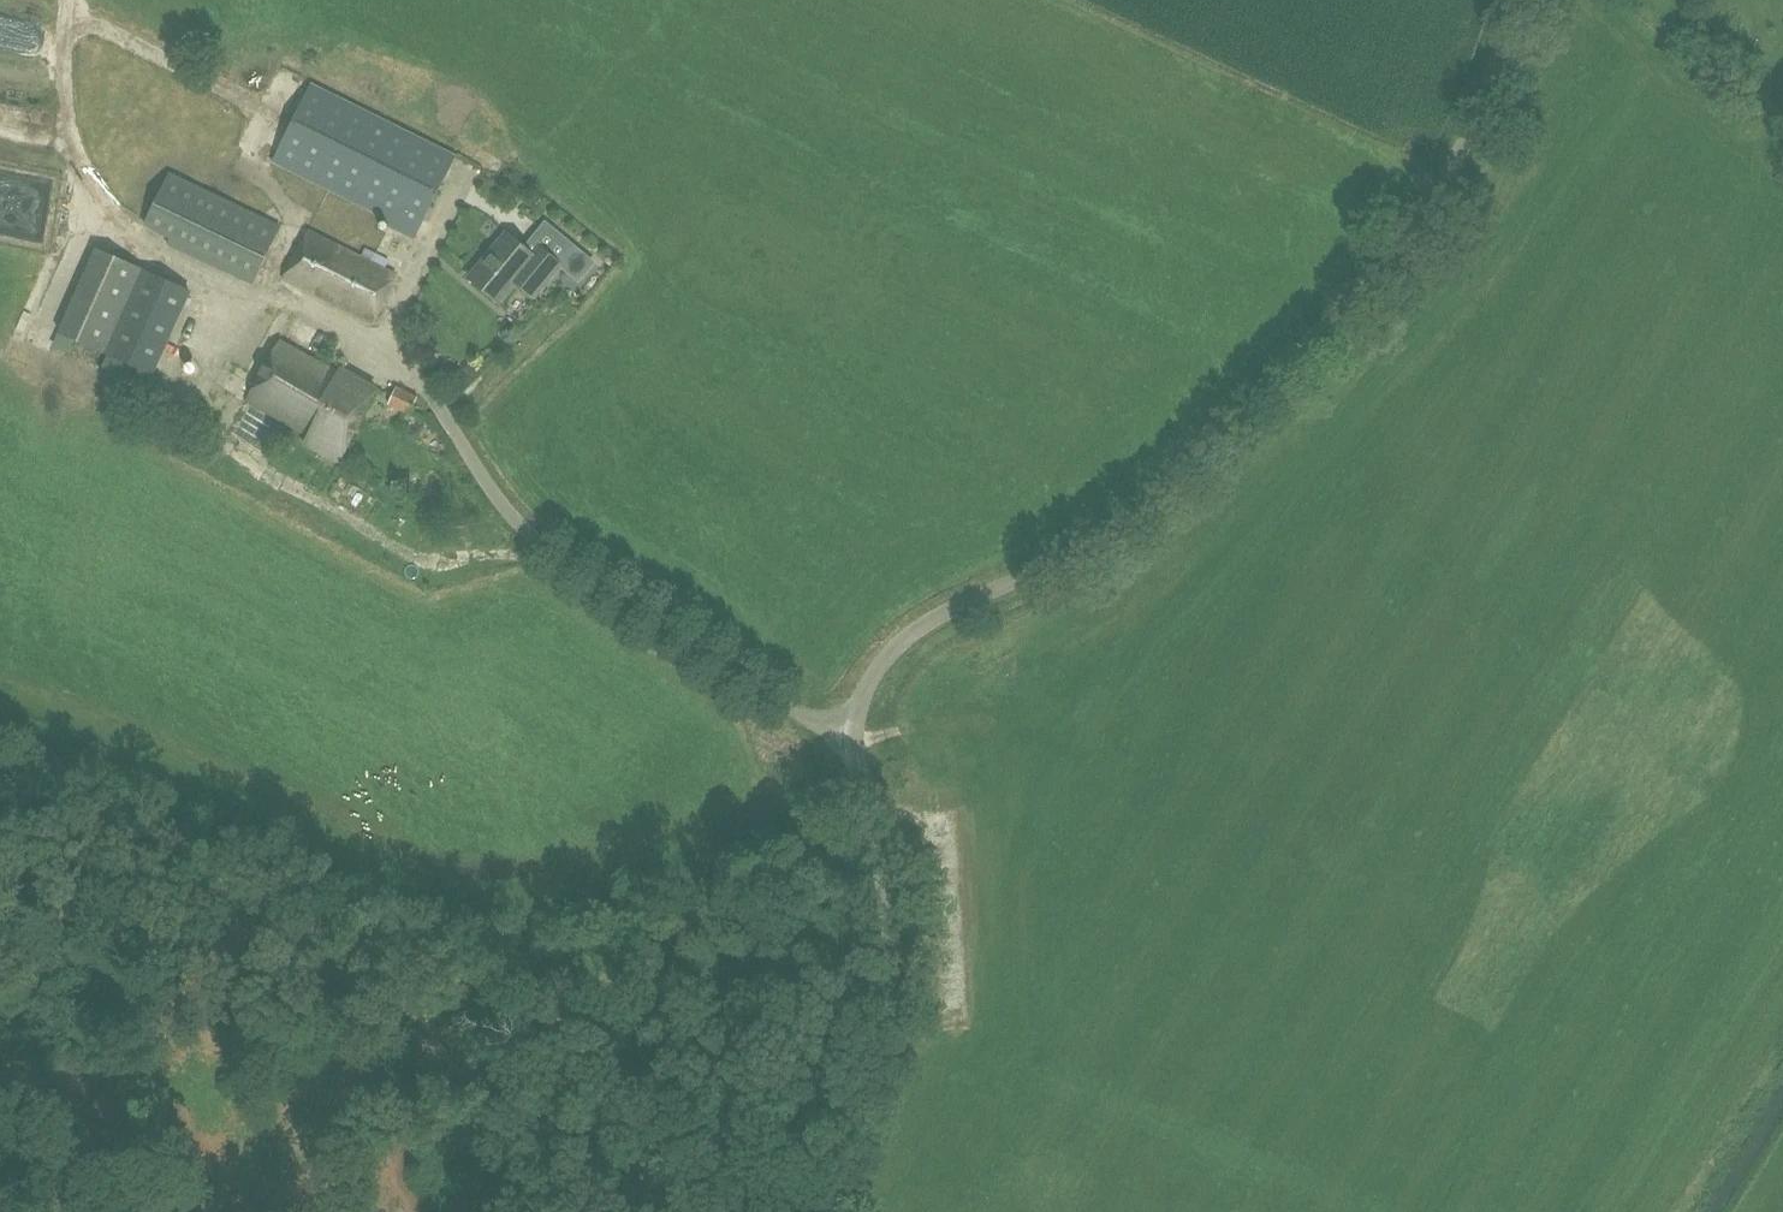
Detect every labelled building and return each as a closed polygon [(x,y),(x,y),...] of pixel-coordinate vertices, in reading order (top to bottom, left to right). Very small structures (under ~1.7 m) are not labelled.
[(416,238),(457,157),(313,84),(275,160),(395,221),(392,226),(416,238)] [(256,278),(281,226),(172,173),(146,225),(256,278)] [(375,321),(398,275),(308,231),(286,278),(375,321)] [(508,233),(471,277),(500,302),(517,282),(535,297),(562,265),(540,247),(534,255),(508,233)] [(146,392),(192,291),(101,249),(62,334),(109,355),(102,372),(146,392)] [(53,346),(68,352),(73,341),(58,334),(53,346)] [(283,343),(251,403),(311,435),(307,443),(341,462),(380,390),(344,370),(342,375),(283,343)] [(411,417),(421,399),(398,387),(388,405),(411,417)]
